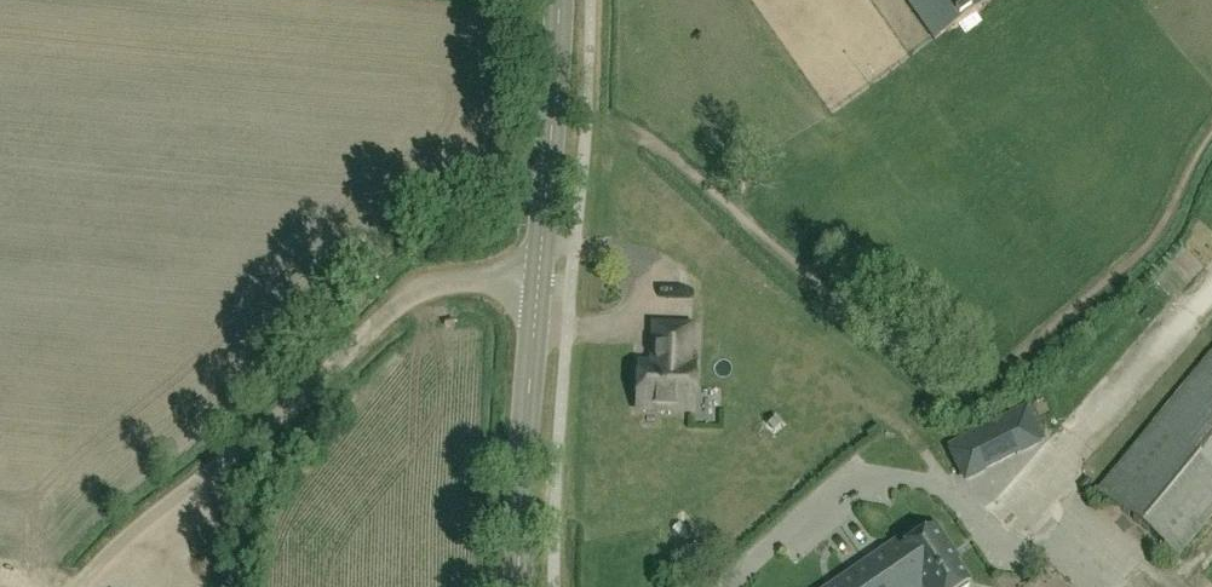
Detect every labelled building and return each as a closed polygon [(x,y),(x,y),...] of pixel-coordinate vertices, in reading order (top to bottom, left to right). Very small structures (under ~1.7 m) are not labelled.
[(991,0),(907,0),(935,40),(991,0)] [(688,367),(690,328),(655,327),(654,365),(640,365),(638,409),(693,411),(694,368),(688,367)] [(1153,425),(1095,490),(1179,560),(1211,519),(1211,354),(1153,425)] [(1037,444),(1020,411),(1002,420),(1018,453),(1037,444)] [(968,437),(950,447),(966,479),(985,470),(968,437)] [(969,586),(967,584),(969,583),(950,554),(952,553),(935,527),(889,559),(885,552),(867,563),(884,586),(969,586)] [(833,586),(884,586),(867,563),(833,586)] [(1199,586),(1211,586),(1211,575),(1199,586)]
